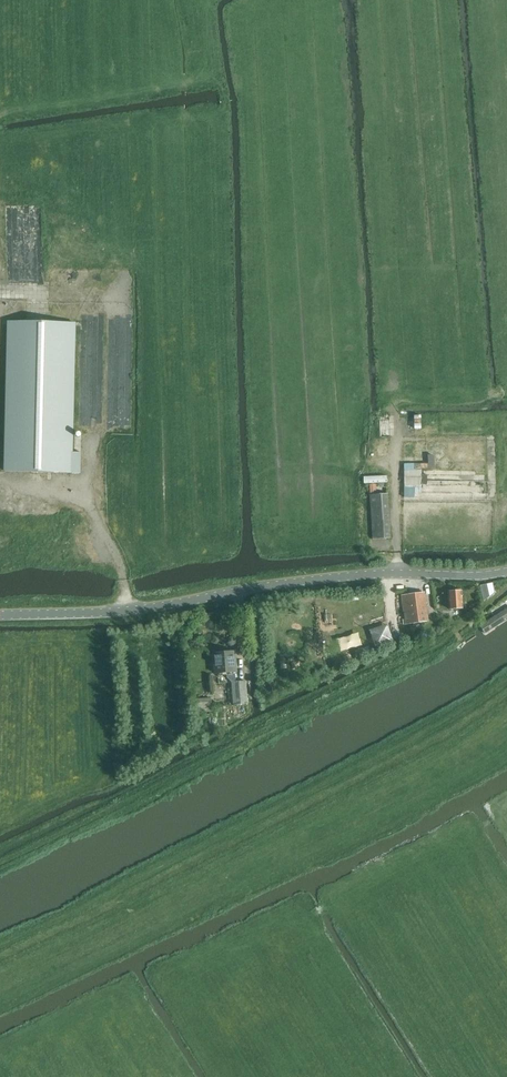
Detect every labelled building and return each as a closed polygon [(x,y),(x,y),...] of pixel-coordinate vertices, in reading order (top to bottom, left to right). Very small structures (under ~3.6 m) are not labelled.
[(5,472),(70,473),(71,452),(74,323),(8,321),(5,472)] [(394,433),(394,415),(381,415),(382,434),(394,433)] [(71,452),(70,473),(80,474),(80,453),(71,452)] [(422,493),(422,486),(422,470),(404,470),(404,498),(415,498),(415,493),(422,493)] [(389,538),(387,494),(370,495),(373,539),(389,538)] [(480,586),(483,602),(491,596),(488,584),(480,586)] [(462,591),(447,591),(448,610),(463,609),(462,591)] [(402,595),(406,625),(428,622),(424,593),(402,595)] [(480,626),(486,634),(506,619),(506,608),(480,626)] [(388,623),(370,629),(376,647),(394,641),(388,623)] [(235,651),(212,653),(214,675),(237,673),(235,651)] [(246,681),(231,683),(233,705),(248,704),(246,681)] [(211,706),(210,698),(195,699),(196,707),(211,706)] [(233,707),(234,715),(244,714),(244,706),(233,707)]
